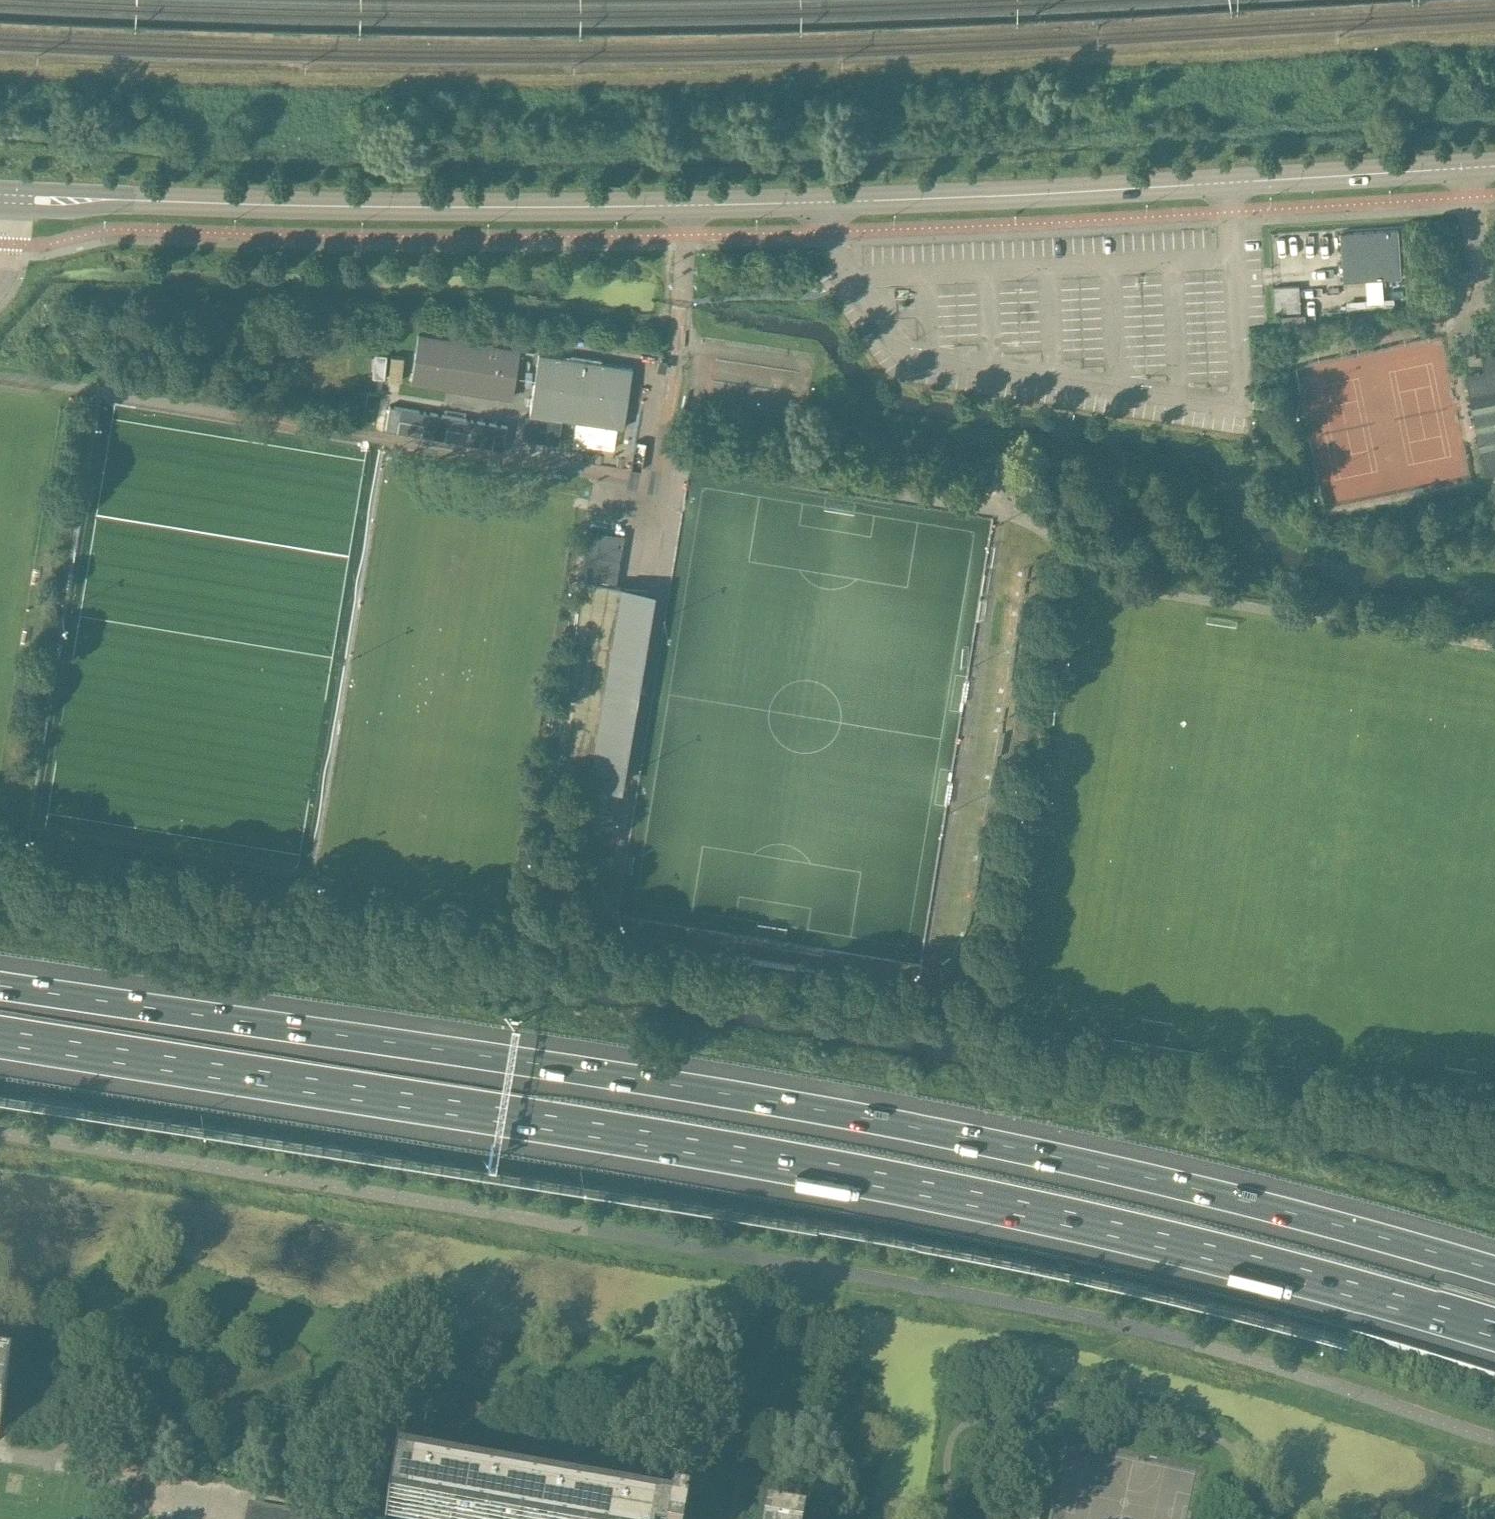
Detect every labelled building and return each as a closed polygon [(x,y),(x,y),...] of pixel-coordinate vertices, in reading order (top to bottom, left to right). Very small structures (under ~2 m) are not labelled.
[(1399,227),(1341,231),(1344,280),(1402,276),(1399,227)] [(1300,284),(1276,286),(1275,286),(1276,311),(1301,309),(1300,284)] [(511,396),(512,388),(518,348),(417,333),(410,381),(448,386),(511,396)] [(550,340),(549,348),(558,348),(558,341),(559,338),(550,337),(550,340)] [(525,412),(522,436),(526,437),(558,442),(562,417),(623,426),(632,365),(565,355),(538,351),(534,379),(529,413),(525,412)] [(1483,356),(1486,369),(1466,373),(1486,474),(1494,472),(1494,353),(1483,356)] [(389,405),(385,428),(503,448),(507,424),(389,405)] [(616,583),(624,535),(588,529),(580,577),(616,583)] [(586,578),(553,773),(588,780),(621,584),(586,578)] [(385,1518),(598,1518),(393,1483),(393,1482),(392,1481),(385,1518)]
